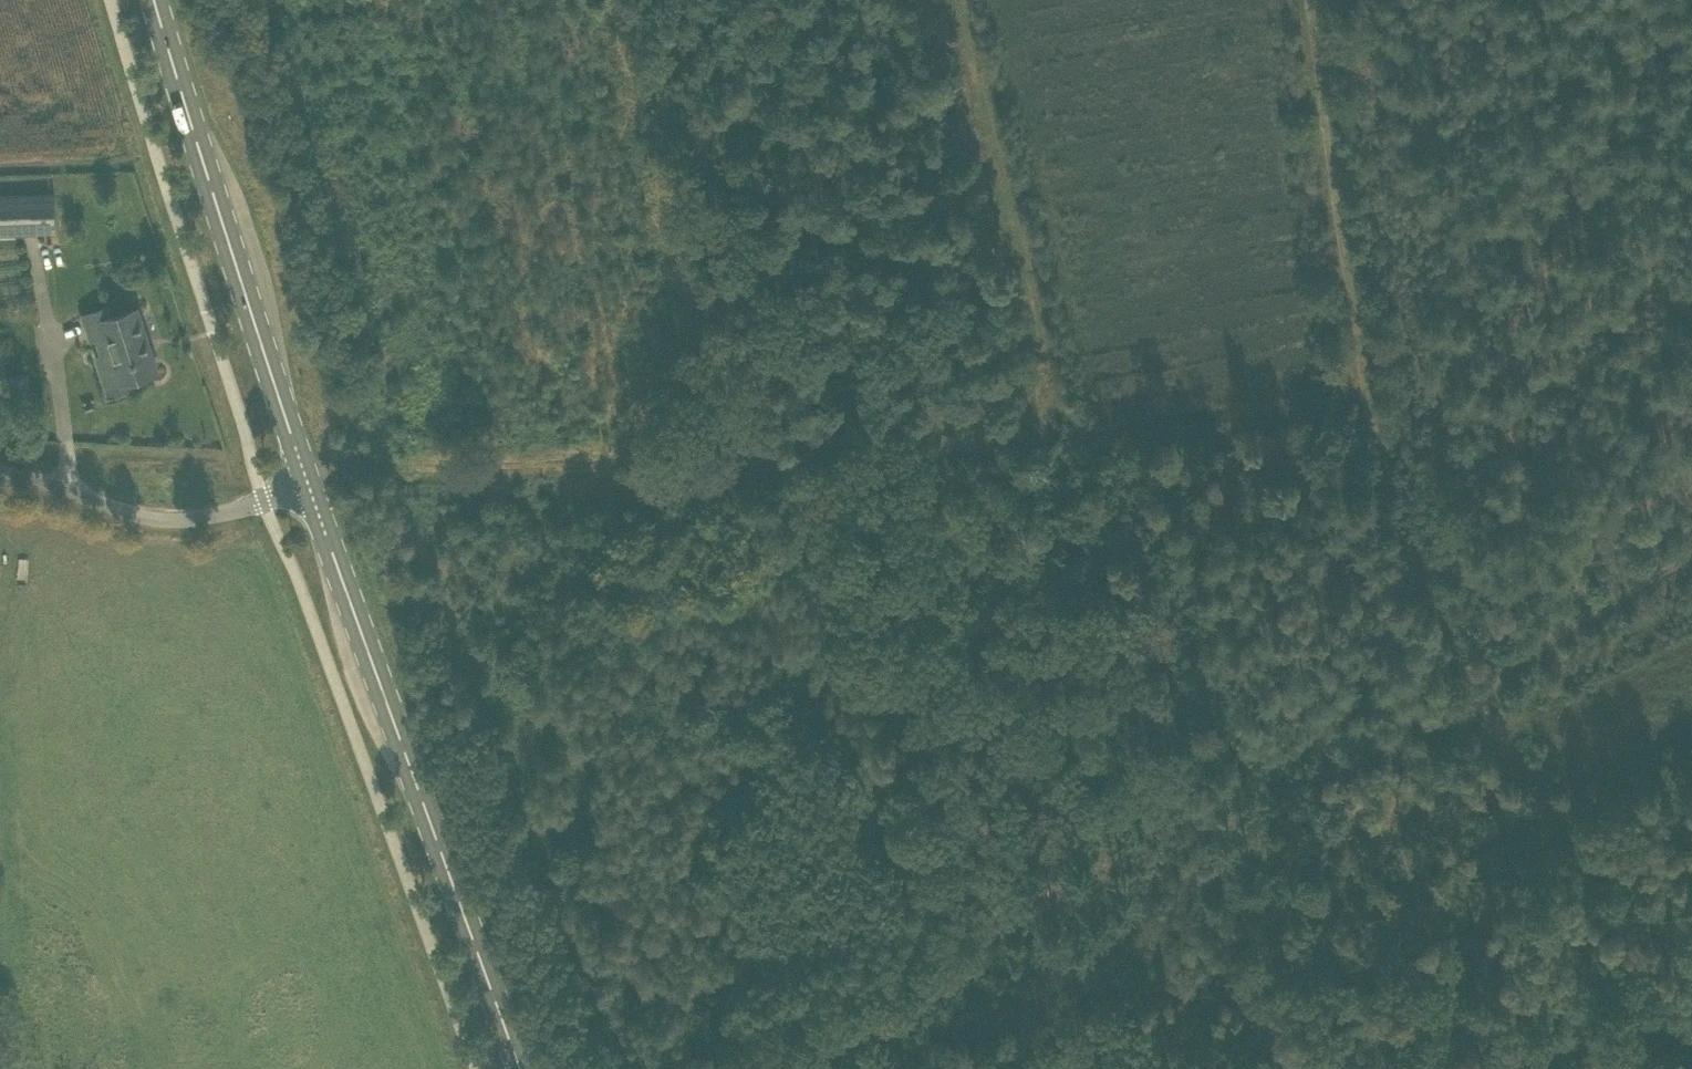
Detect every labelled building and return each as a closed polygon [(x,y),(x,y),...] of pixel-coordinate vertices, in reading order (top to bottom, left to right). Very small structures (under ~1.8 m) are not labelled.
[(57,222),(55,192),(0,194),(0,224),(57,222)] [(122,383),(158,371),(138,307),(102,318),(122,383)]
